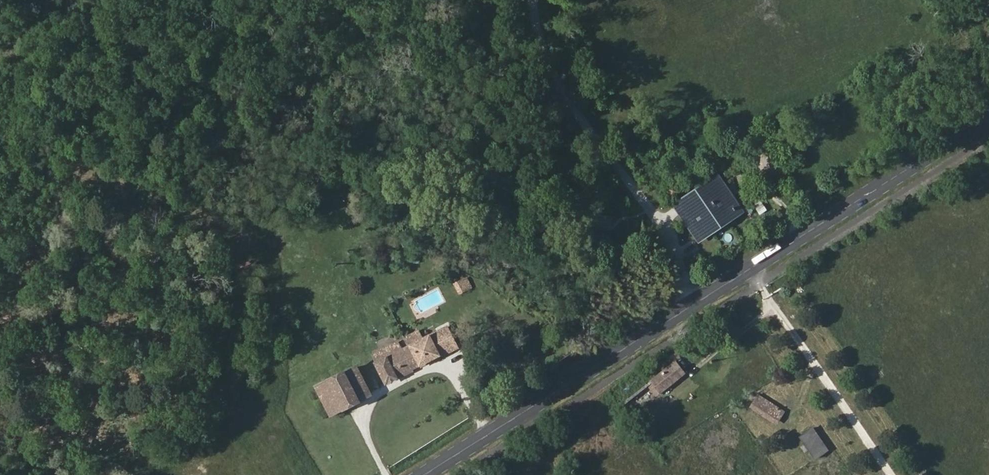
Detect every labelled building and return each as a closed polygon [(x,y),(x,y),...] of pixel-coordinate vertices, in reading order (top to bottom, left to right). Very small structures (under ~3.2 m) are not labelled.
[(735,169),(727,156),(717,162),(725,176),(735,169)] [(712,174),(707,166),(699,171),(703,179),(712,174)] [(700,238),(682,211),(719,188),(736,215),(740,213),(717,177),(674,204),(696,240),(700,238)] [(677,191),(674,185),(668,189),(671,194),(677,191)] [(719,188),(682,211),(700,238),(736,215),(719,188)] [(460,294),(474,286),(468,275),(454,282),(460,294)] [(421,338),(417,331),(406,337),(410,344),(420,365),(456,345),(446,325),(421,338)] [(385,383),(420,365),(410,344),(400,349),(397,342),(375,353),(378,360),(374,362),(385,383)] [(672,355),(658,366),(663,372),(677,361),(672,355)] [(660,395),(687,373),(677,361),(663,372),(650,382),(660,395)] [(369,395),(353,366),(316,386),(330,415),(369,395)] [(786,411),(760,393),(750,407),(777,424),(786,411)] [(830,450),(812,425),(798,435),(815,459),(830,450)]
